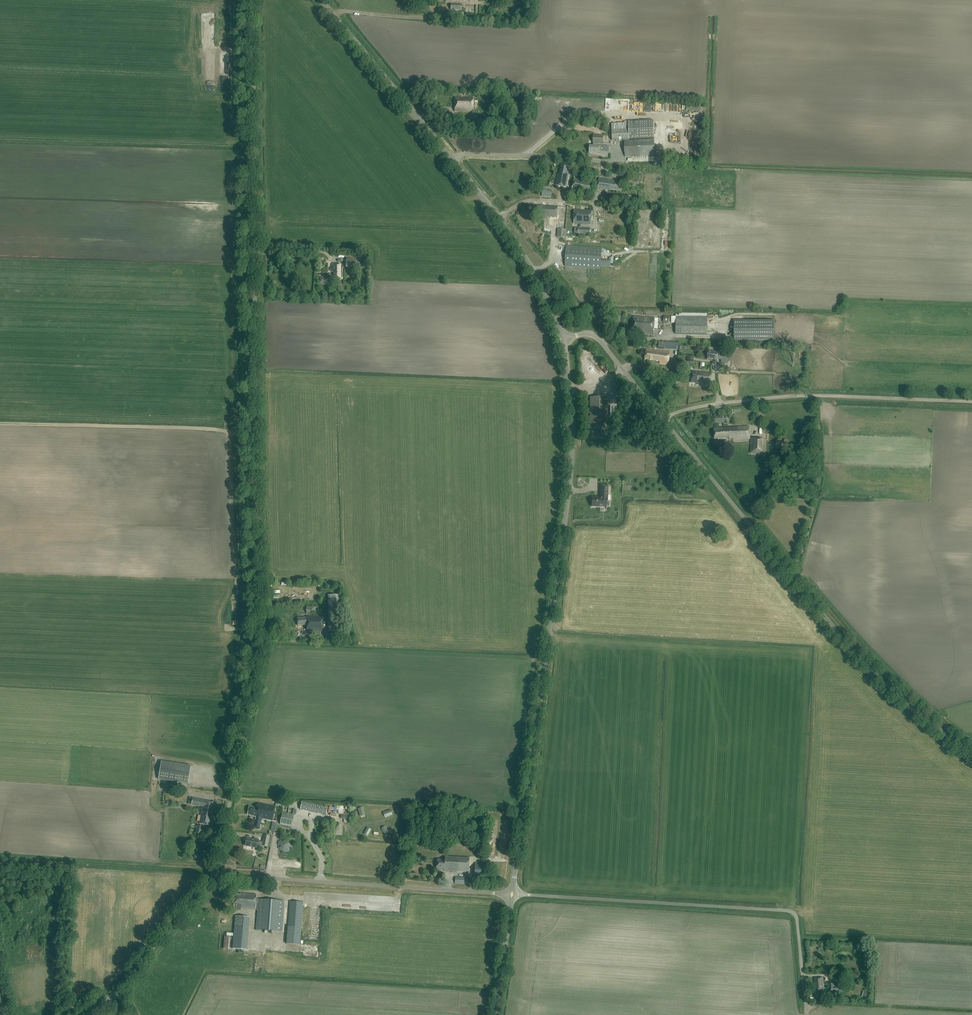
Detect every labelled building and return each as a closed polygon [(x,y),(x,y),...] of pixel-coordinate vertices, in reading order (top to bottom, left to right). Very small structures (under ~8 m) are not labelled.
[(213,65),(216,64),(216,61),(206,62),(207,70),(213,69),(213,65)] [(473,97),(455,97),(454,111),(473,111),(473,97)] [(698,106),(687,105),(686,112),(697,113),(698,106)] [(655,155),(653,121),(628,122),(628,123),(611,124),(612,141),(624,141),(625,156),(655,155)] [(603,136),(593,136),(593,145),(590,145),(589,153),(599,154),(600,151),(603,151),(603,136)] [(570,167),(561,165),(559,176),(557,176),(555,186),(566,188),(570,167)] [(581,180),(575,179),(572,189),(580,191),(579,193),(590,196),(593,182),(581,179),(581,180)] [(616,181),(599,179),(598,187),(619,191),(620,181),(616,181)] [(557,207),(535,206),(535,215),(545,216),(545,217),(557,218),(557,207)] [(592,211),(575,211),(574,224),(591,225),(592,211)] [(565,230),(558,230),(557,238),(565,238),(565,230)] [(601,253),(566,250),(565,267),(600,269),(601,253)] [(356,258),(346,258),(346,268),(356,268),(356,258)] [(342,265),(331,265),(331,272),(333,272),(333,278),(343,278),(343,273),(342,273),(342,265)] [(707,314),(676,314),(676,317),(672,317),(672,323),(676,323),(676,334),(707,334),(707,314)] [(647,318),(633,317),(632,330),(640,330),(639,335),(654,336),(655,317),(647,317),(647,318)] [(774,341),(774,317),(771,317),(771,321),(734,321),(734,341),(774,341)] [(653,344),(653,348),(664,349),(678,350),(678,343),(665,342),(665,343),(659,342),(659,345),(653,344)] [(724,349),(709,347),(709,350),(708,350),(707,360),(717,361),(717,360),(721,360),(721,363),(728,364),(729,352),(724,351),(724,349)] [(658,351),(646,350),(645,360),(659,362),(659,364),(668,365),(670,352),(658,351)] [(680,365),(674,364),(672,377),(678,378),(680,365)] [(702,372),(692,371),(691,382),(697,383),(697,384),(710,385),(712,373),(702,372)] [(607,398),(590,397),(589,438),(606,439),(607,398)] [(742,420),(743,424),(750,424),(749,414),(746,414),(746,410),(736,410),(736,416),(739,416),(740,420),(742,420)] [(750,439),(749,426),(714,428),(714,439),(729,438),(729,439),(733,438),(733,440),(750,439)] [(766,440),(751,439),(750,453),(765,454),(766,440)] [(781,439),(777,439),(775,448),(786,450),(788,440),(784,440),(783,442),(781,442),(781,439)] [(600,485),(599,497),(592,497),(592,506),(606,507),(606,509),(606,500),(610,501),(610,500),(608,500),(608,485),(610,485),(598,484),(598,485),(600,485)] [(339,631),(339,596),(328,596),(328,631),(339,631)] [(322,631),(322,616),(306,616),(306,618),(298,618),(298,625),(307,625),(307,632),(322,631)] [(191,766),(161,761),(158,780),(188,784),(191,766)] [(203,807),(213,809),(215,803),(204,801),(205,800),(193,798),(192,805),(199,807),(199,806),(203,807)] [(327,807),(302,802),(300,810),(326,815),(327,807)] [(275,807),(257,803),(256,808),(249,806),(248,815),(253,816),(253,817),(256,818),(255,820),(253,828),(259,829),(261,818),(272,821),(275,807)] [(212,815),(213,809),(203,807),(202,812),(200,824),(212,826),(214,815),(212,815)] [(294,815),(282,812),(279,824),(291,827),(294,815)] [(254,840),(246,838),(245,846),(257,848),(258,840),(254,839),(254,840)] [(291,842),(287,838),(281,839),(277,843),(278,849),(282,852),(288,852),(292,848),(291,842)] [(469,857),(445,856),(444,860),(437,860),(437,869),(444,869),(444,871),(468,872),(469,857)] [(484,879),(484,878),(488,878),(489,866),(485,865),(485,863),(475,863),(474,878),(484,879)] [(256,895),(241,893),(241,895),(234,894),(233,910),(241,910),(241,909),(257,910),(256,930),(282,932),(284,901),(256,899),(256,895)] [(303,903),(290,902),(287,944),(300,945),(303,903)] [(250,918),(235,916),(232,949),(247,950),(250,918)] [(823,991),(823,978),(815,978),(815,991),(823,991)] [(835,986),(835,984),(828,984),(829,993),(842,992),(842,985),(835,986)]
